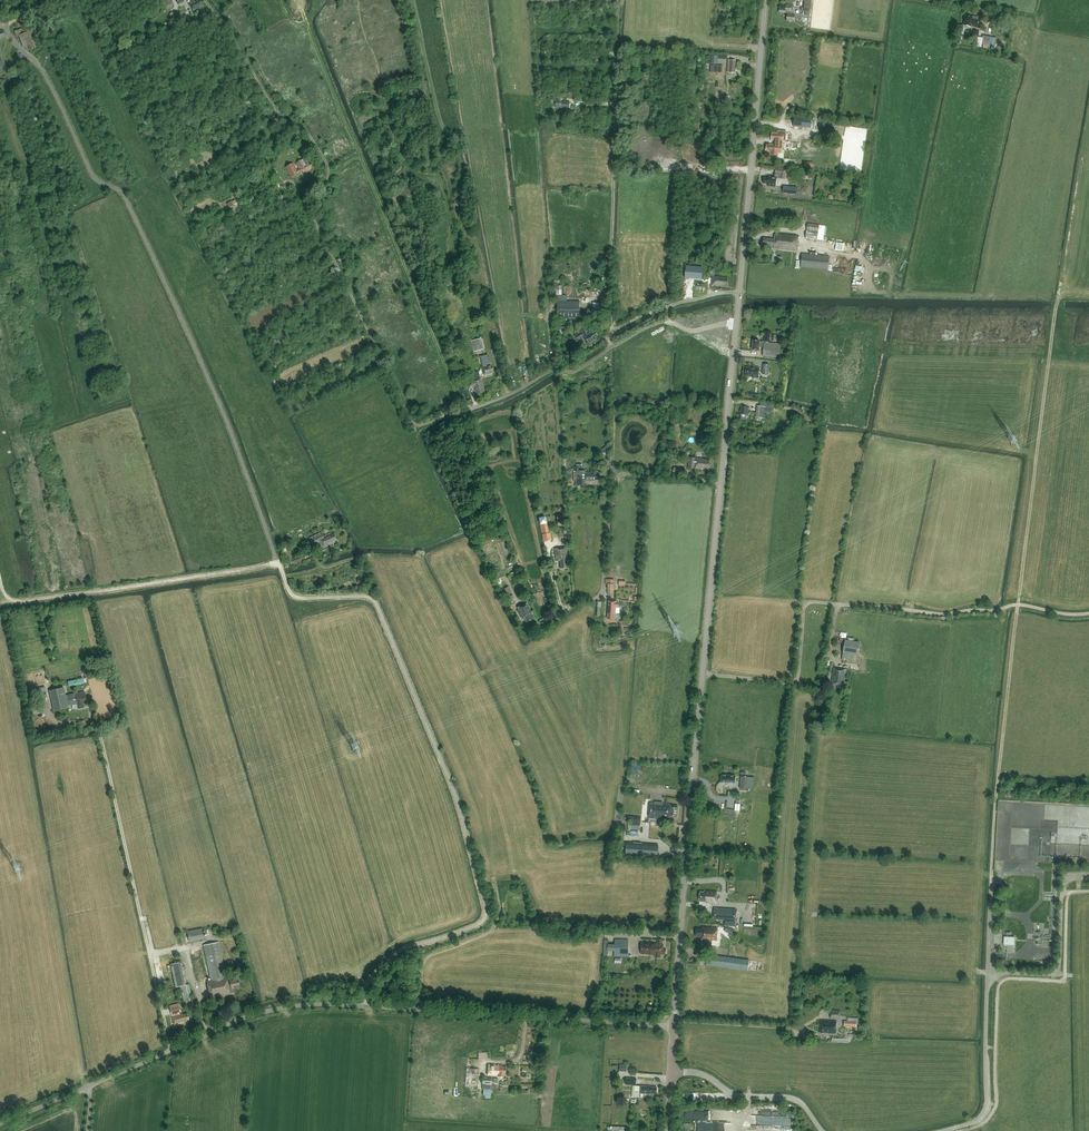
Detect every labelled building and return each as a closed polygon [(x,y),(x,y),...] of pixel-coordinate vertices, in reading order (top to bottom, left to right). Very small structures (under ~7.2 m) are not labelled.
[(173,3),(171,0),(161,0),(164,7),(165,7),(167,10),(174,6),(172,3),(173,3)] [(201,5),(199,0),(197,0),(194,1),(193,0),(189,0),(191,3),(189,4),(193,11),(200,7),(199,6),(201,5)] [(804,8),(802,8),(801,11),(810,12),(811,3),(804,2),(804,8)] [(779,12),(787,13),(787,21),(794,21),(795,15),(792,15),(793,5),(786,5),(786,6),(779,5),(779,12)] [(972,17),(966,16),(964,25),(971,26),(979,28),(981,18),(978,18),(978,19),(977,19),(977,18),(977,17),(977,16),(976,15),(975,15),(974,15),(973,15),(973,16),(972,17)] [(21,34),(24,47),(35,44),(31,31),(21,34)] [(984,35),(983,43),(995,44),(996,36),(984,35)] [(556,100),(556,108),(570,108),(570,102),(563,102),(561,102),(561,100),(556,100)] [(794,118),(793,127),(811,128),(811,119),(794,118)] [(769,152),(771,152),(771,157),(777,158),(778,152),(782,152),(782,145),(780,145),(780,141),(783,141),(783,134),(772,133),(771,140),(774,141),(774,145),(769,145),(769,146),(767,146),(766,150),(769,150),(769,152)] [(802,150),(802,140),(788,140),(787,150),(802,150)] [(285,167),(291,177),(303,171),(304,173),(312,169),(311,168),(313,166),(310,161),(307,157),(296,163),(299,169),(297,170),(293,163),(285,167)] [(778,167),(777,173),(782,174),(781,177),(787,178),(789,169),(778,167)] [(775,186),(776,178),(770,177),(770,178),(764,178),(764,183),(768,184),(768,185),(775,186)] [(232,200),(227,203),(230,209),(235,206),(232,200)] [(806,231),(818,232),(819,225),(807,223),(806,231)] [(818,232),(806,231),(805,238),(817,240),(818,232)] [(797,250),(799,236),(775,234),(774,240),(764,238),(763,245),(774,246),(774,248),(796,250),(797,250)] [(801,267),(828,270),(829,256),(802,253),(801,267)] [(727,286),(728,278),(713,277),(712,285),(727,286)] [(580,302),(557,301),(557,319),(579,319),(580,302)] [(592,317),(592,314),(593,309),(588,309),(587,311),(584,311),(583,318),(591,318),(591,317),(592,317)] [(595,337),(598,336),(595,332),(593,333),(592,332),(587,335),(583,328),(578,331),(580,333),(574,336),(577,341),(583,338),(587,345),(596,339),(595,337)] [(759,347),(764,348),(763,356),(780,358),(781,344),(767,343),(767,342),(770,343),(771,332),(765,332),(764,342),(759,342),(760,341),(753,340),(752,350),(759,351),(759,347)] [(473,352),(483,349),(481,338),(470,341),(473,352)] [(492,365),(490,365),(482,367),(484,376),(494,373),(492,365)] [(755,368),(746,367),(745,376),(758,377),(759,368),(755,368)] [(480,378),(478,371),(471,373),(472,380),(472,381),(467,382),(469,389),(474,387),(476,392),(477,392),(477,393),(483,392),(483,390),(484,389),(480,378)] [(766,406),(766,407),(765,412),(773,413),(774,404),(767,403),(766,406)] [(745,420),(746,415),(748,415),(749,407),(741,406),(740,414),(741,414),(740,420),(745,420)] [(765,412),(766,407),(757,406),(756,417),(764,418),(765,412)] [(709,469),(710,461),(703,460),(703,459),(696,458),(690,458),(689,468),(694,469),(700,469),(700,468),(701,468),(701,469),(703,469),(704,469),(709,469)] [(600,474),(596,474),(597,469),(590,469),(590,473),(585,472),(585,471),(575,470),(575,473),(573,473),(572,480),(575,481),(575,485),(585,485),(585,480),(594,481),(594,480),(599,480),(600,474)] [(542,531),(548,530),(546,517),(540,518),(542,531)] [(335,540),(337,539),(334,534),(333,535),(332,533),(324,537),(321,533),(309,539),(311,545),(320,541),(323,548),(336,542),(335,540)] [(297,564),(297,563),(306,560),(304,554),(292,558),(289,549),(288,549),(287,546),(281,548),(287,564),(290,563),(291,566),(297,564)] [(567,557),(566,547),(554,548),(556,561),(559,561),(560,567),(567,567),(566,560),(567,560),(567,557)] [(508,604),(515,601),(512,595),(505,598),(508,604)] [(609,600),(607,619),(615,620),(616,607),(619,607),(619,603),(617,603),(617,600),(609,600)] [(526,622),(533,619),(527,604),(517,608),(522,619),(525,618),(526,622)] [(857,655),(859,643),(845,640),(843,653),(857,655)] [(833,668),(831,680),(832,681),(832,685),(838,685),(837,687),(843,688),(843,687),(845,687),(846,670),(833,668)] [(66,688),(51,690),(55,711),(69,708),(66,688)] [(84,708),(82,701),(86,700),(85,695),(84,692),(70,695),(73,705),(77,704),(78,709),(84,708)] [(735,783),(735,776),(730,775),(722,774),(721,780),(726,781),(726,782),(735,783)] [(741,776),(740,787),(749,788),(750,777),(741,776)] [(663,811),(663,803),(650,802),(649,818),(657,819),(658,811),(663,811)] [(658,811),(657,819),(668,820),(669,817),(677,817),(678,806),(671,806),(671,803),(663,803),(663,811),(658,811)] [(630,829),(640,829),(640,822),(631,821),(630,829)] [(657,857),(658,845),(627,843),(627,855),(657,857)] [(715,903),(716,891),(705,891),(704,892),(700,892),(699,901),(705,902),(705,903),(708,903),(715,903)] [(736,921),(737,910),(714,908),(714,919),(736,921)] [(188,931),(191,942),(207,938),(204,927),(188,931)] [(716,939),(717,928),(702,927),(702,929),(696,928),(696,936),(698,936),(698,940),(706,941),(706,939),(716,939)] [(729,946),(732,935),(725,933),(722,944),(729,946)] [(1014,945),(1014,937),(1004,937),(1004,944),(1014,945)] [(666,954),(666,949),(663,949),(664,945),(662,945),(662,939),(658,939),(658,944),(642,943),(641,954),(655,955),(655,958),(660,958),(660,954),(666,954)] [(615,944),(607,944),(607,950),(613,950),(613,956),(627,956),(628,940),(615,940),(615,944)] [(203,945),(206,956),(210,980),(207,981),(210,998),(230,994),(230,993),(234,992),(233,988),(240,987),(238,978),(227,980),(219,941),(203,945)] [(707,965),(748,970),(749,960),(708,955),(707,965)] [(185,1006),(194,1003),(189,984),(180,986),(185,1006)] [(170,1007),(175,1025),(183,1023),(183,1021),(189,1020),(187,1013),(182,1015),(182,1013),(179,1014),(179,1013),(181,1012),(179,1005),(170,1007)] [(840,1019),(840,1011),(830,1010),(830,1018),(840,1019)] [(836,1034),(836,1021),(830,1021),(820,1020),(820,1033),(822,1033),(829,1033),(836,1034)] [(505,1074),(506,1067),(503,1067),(503,1065),(499,1065),(498,1065),(498,1067),(495,1067),(495,1064),(488,1064),(487,1075),(504,1076),(504,1074),(505,1074)] [(483,1077),(482,1089),(491,1090),(492,1084),(492,1077),(483,1077)] [(640,1093),(643,1093),(650,1094),(650,1093),(656,1094),(657,1087),(650,1087),(650,1086),(640,1085),(640,1093)] [(693,1110),(693,1118),(714,1119),(714,1110),(693,1110)]
